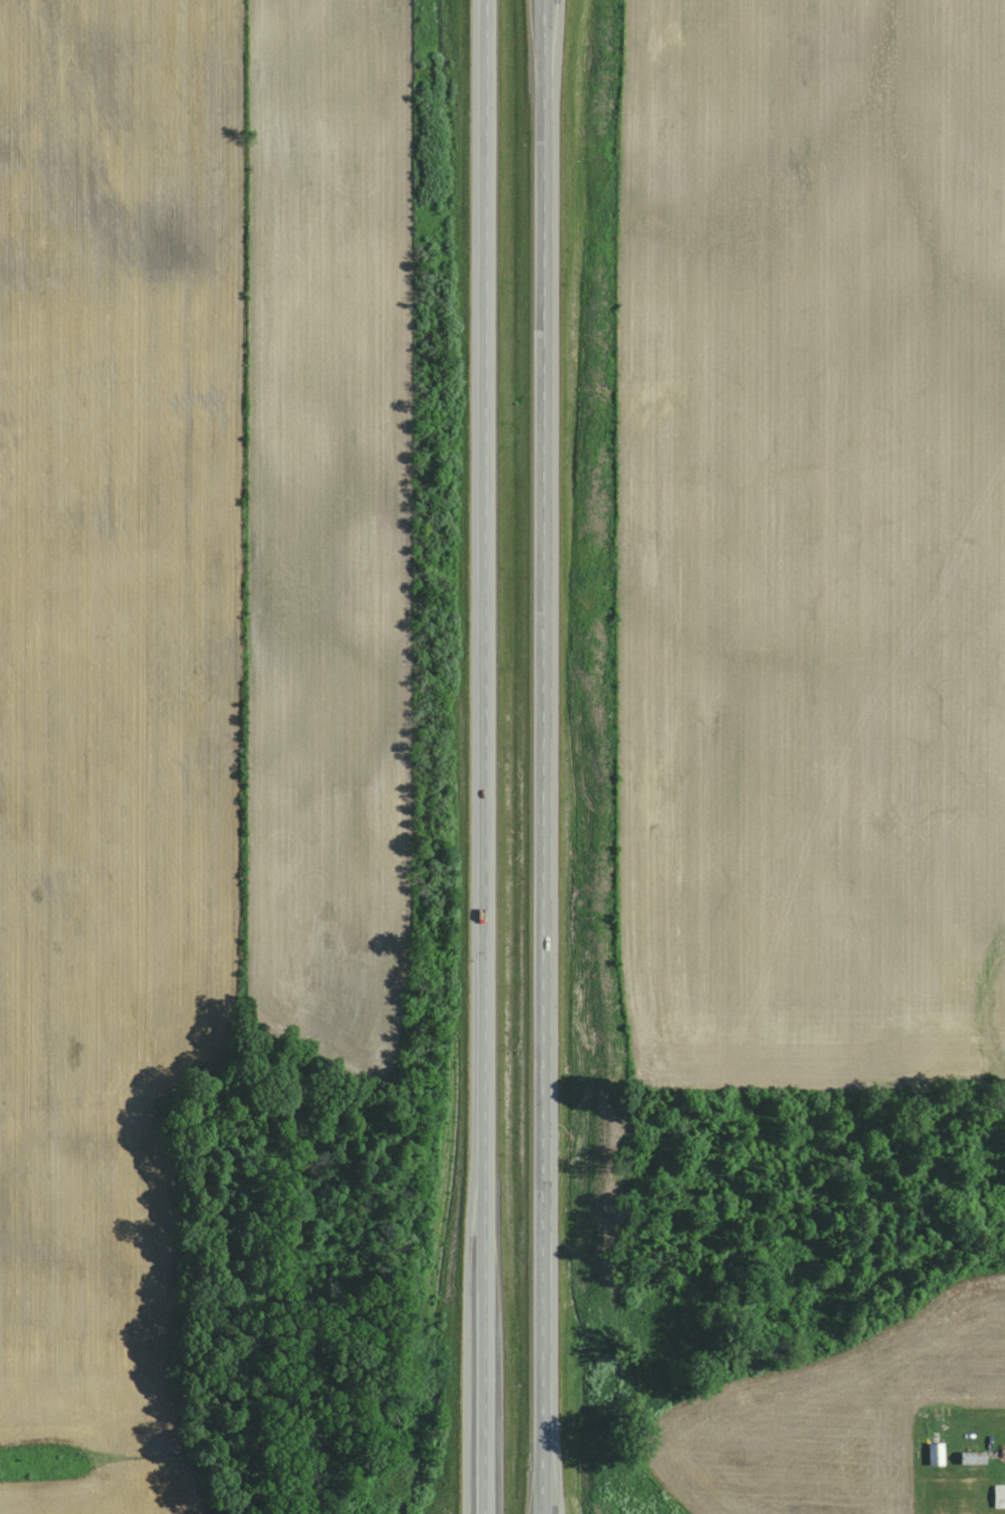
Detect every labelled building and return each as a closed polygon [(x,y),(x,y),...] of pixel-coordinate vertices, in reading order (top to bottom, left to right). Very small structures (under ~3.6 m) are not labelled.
[(944,1466),(944,1443),(928,1443),(928,1466),(944,1466)] [(985,1452),(961,1452),(961,1465),(985,1465),(985,1452)] [(994,1485),(995,1508),(1004,1508),(1004,1485),(994,1485)]
